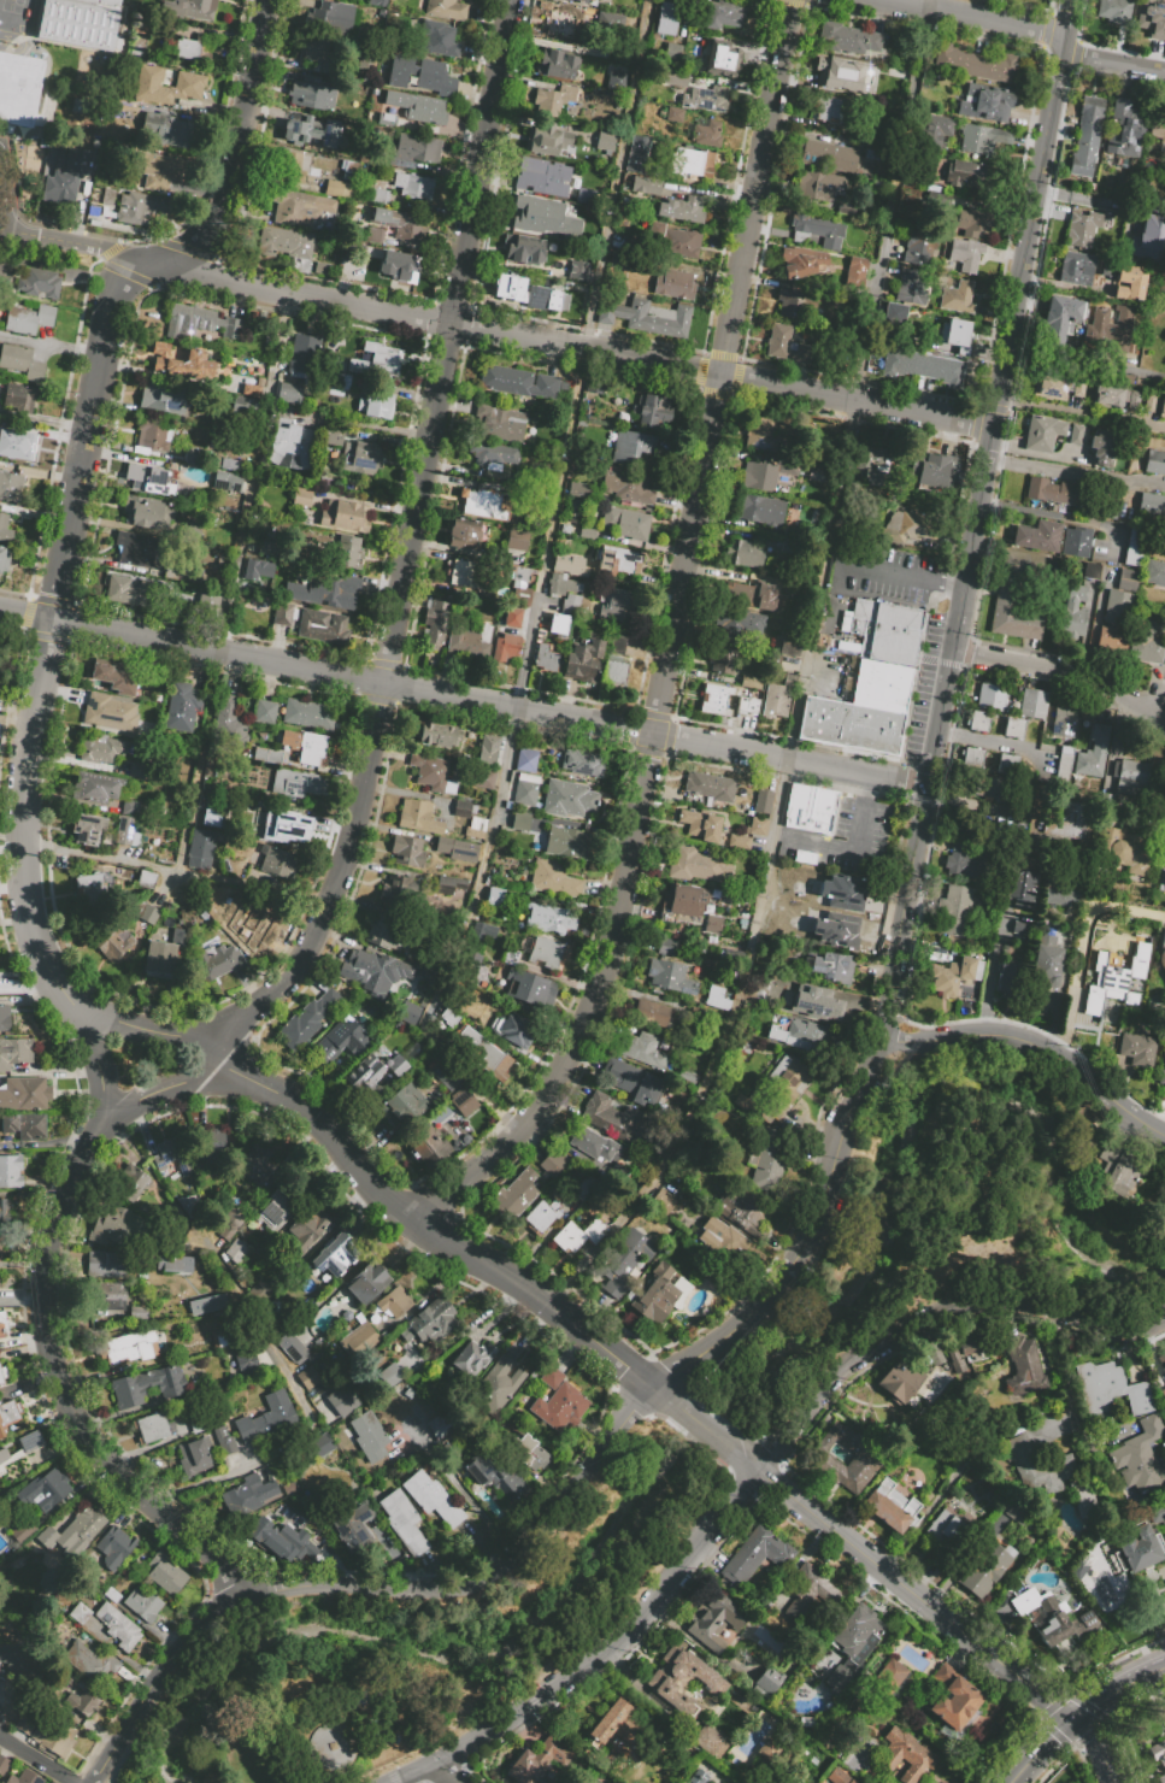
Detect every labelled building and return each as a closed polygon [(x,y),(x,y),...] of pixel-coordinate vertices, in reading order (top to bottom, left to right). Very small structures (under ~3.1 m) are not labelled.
[(110,52),(117,10),(63,0),(43,0),(36,37),(110,52)] [(117,10),(119,0),(63,0),(117,10)] [(160,2),(160,0),(171,0),(189,0),(217,0),(212,22),(183,17),(183,19),(155,14),(158,1),(160,2)] [(318,10),(319,0),(326,0),(354,5),(352,22),(343,19),(340,37),(308,31),(312,8),(318,10)] [(425,14),(428,0),(454,0),(454,1),(469,4),(465,22),(425,14)] [(723,0),(747,5),(742,29),(719,24),(718,30),(705,28),(708,4),(722,6),(723,0)] [(1098,16),(1100,0),(1132,0),(1129,25),(1106,22),(1107,17),(1098,16)] [(1155,2),(1164,4),(1164,41),(1147,37),(1149,29),(1137,27),(1142,0),(1156,0),(1155,2)] [(661,1),(679,5),(673,36),(655,33),(661,1)] [(546,14),(555,17),(557,11),(578,14),(577,20),(578,22),(576,36),(572,35),(571,41),(545,36),(546,30),(543,30),(546,14)] [(151,36),(154,22),(137,18),(135,34),(151,36)] [(422,19),(443,23),(443,25),(454,28),(452,42),(459,45),(457,59),(428,53),(430,36),(419,34),(422,19)] [(822,20),(841,24),(841,27),(883,35),(879,52),(818,40),(822,20)] [(688,29),(704,31),(700,47),(686,45),(688,29)] [(133,35),(147,37),(142,58),(129,55),(133,35)] [(177,37),(196,41),(198,35),(213,37),(208,65),(193,63),(193,60),(173,57),(177,37)] [(300,42),(305,42),(306,37),(328,41),(324,64),(301,60),(302,53),(299,52),(300,42)] [(973,77),(977,54),(959,52),(959,48),(951,47),(951,43),(937,41),(932,70),(973,77)] [(666,42),(682,46),(679,61),(664,59),(666,42)] [(711,43),(741,49),(739,61),(734,61),(731,76),(706,71),(711,43)] [(360,47),(377,49),(373,73),(355,70),(360,47)] [(572,80),(573,70),(577,71),(579,57),(561,53),(561,51),(548,48),(546,58),(539,57),(537,63),(536,73),(572,80)] [(31,128),(43,60),(0,52),(0,122),(31,128)] [(977,54),(1000,58),(1001,53),(1017,55),(1012,83),(973,77),(977,54)] [(393,54),(448,63),(445,77),(457,80),(454,99),(436,95),(436,92),(414,88),(416,78),(407,77),(406,88),(387,84),(393,54)] [(845,89),(846,81),(855,83),(859,63),(823,55),(820,70),(823,71),(820,84),(845,89)] [(140,63),(134,98),(171,105),(173,96),(199,101),(201,87),(204,87),(206,76),(177,71),(173,88),(169,87),(169,88),(160,87),(161,86),(159,86),(160,82),(161,82),(164,67),(140,63)] [(625,74),(608,69),(604,86),(621,90),(625,74)] [(293,80),(301,81),(302,73),(320,77),(320,81),(337,83),(333,112),(289,105),(290,95),(287,94),(288,87),(292,88),(293,80)] [(536,87),(558,90),(560,81),(576,83),(572,106),(561,105),(559,117),(533,113),(536,87)] [(957,114),(1006,123),(1010,108),(1013,108),(1016,90),(967,82),(964,101),(959,101),(957,114)] [(712,84),(729,87),(726,101),(728,101),(725,113),(679,106),(682,93),(689,94),(690,87),(711,90),(712,84)] [(386,89),(445,101),(443,110),(447,110),(445,125),(405,118),(406,108),(382,104),(386,89)] [(1069,173),(1093,177),(1104,99),(1094,98),(1095,94),(1089,93),(1089,95),(1083,95),(1075,153),(1072,152),(1069,173)] [(812,118),(861,128),(860,136),(875,140),(877,125),(859,122),(864,102),(817,94),(812,118)] [(1116,98),(1132,100),(1131,108),(1148,112),(1140,158),(1106,152),(1116,98)] [(665,119),(682,122),(684,110),(667,106),(665,119)] [(287,111),(282,139),(292,140),(292,145),(301,146),(302,142),(306,143),(307,137),(319,140),(318,146),(334,148),(337,134),(339,134),(341,125),(339,124),(339,122),(311,117),(312,114),(287,111)] [(145,112),(140,140),(198,149),(202,124),(175,119),(175,117),(145,112)] [(924,113),(954,118),(952,137),(941,135),(939,151),(918,147),(924,113)] [(1148,136),(1160,139),(1159,145),(1164,145),(1164,120),(1163,119),(1163,116),(1152,113),(1148,136)] [(528,151),(557,157),(558,151),(575,153),(576,146),(571,145),(572,140),(560,137),(561,131),(554,130),(555,123),(545,120),(543,126),(533,124),(528,151)] [(694,125),(707,128),(708,120),(720,123),(717,136),(722,137),(719,148),(693,143),(694,140),(692,139),(694,125)] [(963,124),(1012,131),(1011,145),(988,141),(985,154),(959,149),(963,124)] [(399,133),(440,140),(435,164),(416,160),(413,169),(388,164),(392,146),(396,147),(399,133)] [(598,134),(614,136),(612,152),(595,149),(598,134)] [(632,135),(649,139),(642,175),(625,171),(632,135)] [(863,157),(875,159),(872,171),(884,173),(892,140),(876,137),(876,141),(866,140),(863,157)] [(805,139),(859,149),(854,173),(800,163),(804,140),(805,139)] [(69,147),(92,152),(87,176),(78,175),(75,199),(43,193),(47,171),(64,173),(69,147)] [(675,147),(696,151),(696,149),(714,152),(711,177),(681,172),(679,175),(670,172),(671,165),(669,164),(671,153),(673,153),(675,147)] [(302,184),(307,154),(281,151),(276,181),(302,184)] [(140,152),(136,173),(145,176),(142,189),(167,194),(170,180),(186,182),(189,160),(140,152)] [(522,155),(551,161),(548,173),(559,176),(555,195),(519,189),(520,182),(518,181),(522,155)] [(343,170),(339,169),(341,159),(359,163),(357,172),(351,171),(349,181),(341,180),(343,170)] [(954,159),(988,165),(984,184),(993,186),(990,200),(975,196),(976,190),(951,186),(951,183),(946,182),(949,161),(954,163),(954,159)] [(795,198),(831,204),(834,192),(825,190),(829,175),(800,169),(795,198)] [(394,172),(434,178),(431,192),(426,192),(425,200),(399,195),(400,187),(393,186),(394,172)] [(631,176),(661,181),(659,195),(629,190),(631,176)] [(324,195),(326,180),(353,183),(351,199),(324,195)] [(578,187),(596,190),(594,205),(576,201),(578,187)] [(373,188),(390,190),(388,205),(371,202),(373,188)] [(104,189),(114,190),(111,217),(87,213),(88,205),(100,207),(104,189)] [(311,229),(271,223),(275,204),(270,202),(272,189),(337,200),(335,214),(320,212),(318,223),(312,222),(311,229)] [(129,192),(170,198),(167,216),(155,213),(153,229),(116,223),(120,195),(128,196),(129,192)] [(514,193),(565,202),(563,216),(582,219),(579,239),(526,229),(525,231),(512,229),(514,208),(512,208),(514,193)] [(934,193),(953,198),(952,207),(931,202),(934,193)] [(681,194),(702,198),(700,212),(705,212),(702,224),(653,216),(654,212),(649,211),(652,201),(665,204),(666,200),(676,201),(676,199),(679,199),(681,194)] [(854,216),(857,204),(839,200),(836,212),(854,216)] [(375,206),(426,217),(425,225),(429,226),(426,236),(423,235),(420,246),(392,240),(395,224),(371,219),(375,206)] [(967,207),(993,212),(990,219),(994,220),(993,228),(990,228),(989,235),(978,233),(977,240),(963,236),(964,229),(953,228),(957,210),(966,212),(967,207)] [(845,224),(842,239),(840,239),(837,252),(819,249),(822,237),(808,235),(807,242),(792,240),(793,231),(790,230),(792,226),(789,226),(792,211),(808,214),(808,216),(837,222),(837,223),(845,224)] [(1112,231),(1116,211),(1161,218),(1158,239),(1112,231)] [(1156,259),(1163,214),(1143,211),(1139,236),(1129,234),(1126,254),(1156,259)] [(1090,248),(1094,226),(1100,228),(1102,214),(1088,212),(1087,216),(1070,213),(1065,245),(1090,248)] [(307,273),(314,234),(287,230),(287,231),(261,226),(257,254),(273,258),(275,252),(288,253),(287,257),(293,258),(290,271),(307,273)] [(663,228),(701,235),(698,259),(658,252),(663,230),(663,228)] [(367,229),(384,231),(382,246),(365,243),(367,229)] [(908,229),(932,234),(928,266),(902,263),(908,229)] [(507,234),(547,241),(542,266),(502,259),(507,234)] [(952,239),(985,245),(983,255),(978,254),(975,276),(959,272),(960,263),(948,260),(952,239)] [(781,247),(793,249),(793,247),(826,253),(828,266),(824,266),(825,271),(801,276),(800,278),(788,281),(784,279),(782,266),(786,265),(784,260),(779,259),(781,247)] [(371,248),(379,249),(377,265),(369,264),(371,248)] [(384,249),(414,255),(407,289),(377,283),(378,276),(383,276),(384,272),(379,271),(382,261),(386,263),(387,258),(382,258),(384,249)] [(611,251),(632,254),(630,273),(608,270),(611,251)] [(1090,276),(1088,288),(1058,282),(1064,251),(1095,257),(1093,267),(1084,265),(1082,275),(1090,276)] [(851,255),(869,259),(863,287),(845,284),(851,255)] [(571,260),(589,264),(586,282),(567,278),(571,260)] [(1117,265),(1136,269),(1136,271),(1145,272),(1140,299),(1116,295),(1118,281),(1113,279),(1117,265)] [(25,266),(40,269),(40,267),(48,269),(48,271),(57,272),(55,276),(61,277),(57,300),(22,294),(23,289),(14,288),(17,277),(24,278),(25,266)] [(901,267),(929,272),(924,304),(896,299),(901,267)] [(665,269),(693,273),(692,282),(695,283),(692,300),(653,294),(657,273),(664,275),(665,269)] [(494,298),(526,304),(525,311),(542,313),(542,310),(560,312),(564,292),(530,286),(529,292),(524,290),(526,278),(498,273),(494,298)] [(939,307),(972,313),(973,304),(969,302),(972,281),(958,278),(955,289),(942,287),(939,307)] [(777,288),(817,296),(812,322),(777,314),(779,300),(775,299),(777,288)] [(1072,322),(1045,317),(1045,311),(1047,312),(1049,295),(1084,301),(1081,324),(1072,322)] [(676,304),(692,306),(686,340),(626,329),(628,319),(613,317),(612,325),(596,322),(600,302),(629,308),(631,298),(649,300),(648,306),(673,311),(676,304)] [(171,302),(216,311),(214,318),(223,319),(224,317),(243,320),(240,340),(222,336),(223,331),(217,330),(216,336),(206,343),(164,336),(171,302)] [(39,304),(55,307),(52,328),(36,325),(34,336),(4,330),(7,306),(36,312),(39,304)] [(1094,306),(1092,325),(1087,324),(1084,340),(1104,342),(1105,340),(1108,340),(1106,352),(1128,354),(1135,307),(1114,304),(1114,310),(1118,311),(1116,325),(1108,324),(1111,308),(1094,306)] [(888,306),(908,310),(905,329),(884,325),(888,306)] [(1072,322),(1070,335),(1064,334),(1060,349),(1042,347),(1046,324),(1043,324),(1045,317),(1072,322)] [(949,319),(970,323),(969,330),(973,331),(967,358),(957,355),(959,346),(939,342),(942,323),(948,324),(949,319)] [(772,323),(792,326),(792,330),(793,333),(792,339),(789,340),(789,342),(812,346),(808,364),(766,357),(772,323)] [(294,334),(322,339),(313,379),(289,376),(290,371),(287,370),(294,334)] [(364,340),(384,345),(383,347),(398,349),(396,358),(401,358),(396,377),(383,375),(384,370),(372,367),(370,375),(347,370),(349,358),(370,361),(371,353),(361,352),(364,340)] [(152,353),(158,354),(157,358),(154,357),(152,371),(206,381),(207,376),(216,377),(218,363),(204,360),(205,351),(187,347),(184,361),(167,358),(170,345),(154,341),(152,353)] [(24,372),(0,368),(0,351),(1,343),(33,348),(30,360),(45,363),(41,383),(23,379),(24,372)] [(926,355),(885,347),(881,372),(902,376),(904,373),(922,377),(926,355)] [(926,355),(922,377),(939,381),(939,383),(960,388),(965,363),(926,355)] [(523,370),(518,396),(477,389),(482,363),(523,370)] [(523,370),(534,372),(531,384),(534,384),(536,373),(560,377),(555,400),(528,395),(528,398),(518,396),(523,370)] [(348,390),(328,387),(330,372),(351,376),(348,390)] [(1067,379),(1066,389),(1065,389),(1064,395),(1065,395),(1064,401),(1031,395),(1035,373),(1067,379)] [(243,383),(255,386),(257,377),(265,378),(264,387),(261,387),(259,398),(242,394),(243,383)] [(1085,379),(1082,398),(1072,396),(1075,378),(1085,379)] [(146,379),(183,386),(181,400),(186,401),(183,414),(139,407),(142,387),(145,387),(146,379)] [(281,382),(304,387),(300,404),(277,400),(281,382)] [(7,383),(37,388),(33,416),(2,410),(7,383)] [(1124,388),(1120,410),(1092,405),(1095,383),(1124,388)] [(1141,392),(1137,410),(1126,408),(1130,390),(1141,392)] [(393,398),(388,423),(364,418),(366,404),(364,402),(366,393),(393,398)] [(643,394),(670,399),(667,407),(672,408),(670,422),(661,420),(660,429),(655,428),(655,430),(637,426),(640,418),(630,417),(632,405),(636,406),(639,395),(643,395),(643,394)] [(1157,395),(1153,412),(1143,411),(1146,394),(1157,395)] [(234,395),(258,399),(254,420),(243,418),(245,414),(230,412),(234,395)] [(476,401),(507,406),(507,410),(525,413),(520,442),(478,435),(482,417),(473,416),(476,401)] [(1029,413),(1055,418),(1055,420),(1066,423),(1064,436),(1053,434),(1049,453),(1023,448),(1029,413)] [(751,414),(776,419),(772,434),(777,435),(773,453),(745,447),(747,435),(746,435),(747,426),(748,426),(751,414)] [(276,416),(290,418),(290,424),(317,429),(312,467),(298,470),(276,465),(264,459),(272,439),(276,416)] [(140,419),(167,425),(164,443),(169,445),(166,455),(135,448),(139,430),(137,430),(140,419)] [(1069,443),(1072,424),(1083,426),(1079,446),(1069,443)] [(326,426),(343,429),(340,448),(323,445),(326,426)] [(16,461),(18,460),(28,461),(30,448),(23,447),(25,434),(0,429),(0,459),(16,461)] [(616,431),(624,432),(624,430),(657,436),(653,453),(639,451),(635,467),(610,463),(616,431)] [(1096,430),(1117,434),(1112,460),(1108,460),(1107,465),(1106,464),(1105,466),(1093,464),(1094,458),(1092,457),(1094,449),(1088,448),(1090,436),(1095,437),(1096,430)] [(859,439),(877,442),(876,447),(885,449),(881,481),(863,477),(864,469),(855,467),(859,439)] [(470,440),(519,449),(517,465),(501,461),(501,464),(486,461),(484,469),(473,466),(476,458),(472,457),(472,453),(467,452),(470,440)] [(355,441),(379,446),(378,453),(383,454),(379,470),(376,469),(375,477),(341,471),(346,443),(354,446),(355,441)] [(202,451),(201,466),(183,464),(186,447),(202,451)] [(908,460),(911,448),(929,452),(929,453),(941,455),(941,454),(955,457),(951,486),(936,483),(935,488),(905,482),(908,460)] [(1148,448),(1164,451),(1164,476),(1145,472),(1148,448)] [(213,457),(241,461),(239,472),(212,467),(213,457)] [(746,460),(776,465),(777,458),(800,463),(798,477),(777,473),(773,493),(741,487),(746,460)] [(128,463),(172,470),(171,478),(177,479),(173,498),(123,489),(124,483),(123,483),(124,472),(125,472),(128,463)] [(811,464),(834,469),(830,484),(808,479),(811,464)] [(652,506),(613,499),(614,492),(611,492),(610,494),(602,493),(602,490),(599,489),(604,469),(648,476),(646,487),(648,487),(647,490),(654,492),(652,506)] [(19,504),(0,500),(0,471),(24,476),(19,504)] [(214,472),(243,478),(240,495),(211,490),(214,472)] [(1079,483),(1075,506),(1053,502),(1053,501),(1025,496),(1029,476),(1048,479),(1047,483),(1059,486),(1059,482),(1071,484),(1072,482),(1079,483)] [(570,479),(593,484),(589,500),(566,495),(570,479)] [(294,487),(312,490),(308,508),(290,506),(294,487)] [(461,512),(506,520),(508,511),(498,508),(501,493),(476,488),(475,490),(459,488),(458,495),(464,496),(461,512)] [(1137,513),(1164,518),(1164,496),(1141,492),(1137,513)] [(125,494),(175,504),(170,531),(157,529),(157,531),(129,526),(129,523),(123,523),(125,513),(122,512),(125,494)] [(741,494),(786,501),(781,528),(736,519),(741,494)] [(328,498),(369,506),(366,518),(371,519),(367,536),(317,526),(320,510),(325,511),(328,498)] [(604,506),(651,516),(646,542),(630,540),(630,537),(614,535),(614,530),(600,528),(604,506)] [(935,539),(937,523),(931,522),(932,517),(901,512),(898,531),(879,528),(878,540),(904,545),(905,536),(919,539),(920,536),(935,539)] [(11,542),(13,530),(7,529),(10,514),(0,513),(0,541),(11,542)] [(446,546),(476,552),(481,522),(452,517),(446,546)] [(1036,518),(1060,523),(1055,554),(1012,546),(1016,524),(1034,528),(1036,518)] [(1117,522),(1111,560),(1138,566),(1146,528),(1117,522)] [(561,524),(571,525),(570,534),(560,532),(561,524)] [(1065,528),(1073,529),(1073,525),(1092,529),(1087,560),(1060,555),(1065,528)] [(505,548),(525,552),(530,532),(508,528),(505,548)] [(594,540),(596,530),(582,528),(579,537),(594,540)] [(117,531),(157,539),(153,555),(151,569),(117,561),(119,546),(114,545),(117,531)] [(340,534),(360,539),(358,551),(364,552),(360,571),(333,565),(340,534)] [(175,542),(172,559),(153,555),(157,539),(175,542)] [(732,539),(758,542),(757,551),(764,552),(761,569),(729,564),(730,554),(725,553),(726,547),(730,548),(732,539)] [(261,540),(282,543),(280,558),(259,554),(261,540)] [(602,545),(629,549),(629,552),(643,554),(640,576),(600,569),(599,572),(588,570),(590,558),(595,559),(598,549),(601,549),(602,545)] [(6,571),(0,570),(0,546),(11,548),(6,571)] [(1043,614),(1040,640),(1029,639),(988,631),(1001,549),(1042,555),(1037,581),(1022,578),(1017,610),(1043,614)] [(555,555),(579,560),(577,575),(552,570),(555,555)] [(253,584),(253,590),(269,591),(270,560),(243,559),(242,584),(253,584)] [(1142,582),(1152,583),(1152,584),(1164,587),(1164,562),(1147,559),(1142,582)] [(201,569),(167,560),(163,575),(197,584),(201,569)] [(454,560),(489,566),(484,590),(449,584),(454,560)] [(510,565),(537,570),(533,599),(513,595),(516,585),(506,584),(508,565),(510,565)] [(1120,567),(1138,571),(1135,593),(1117,589),(1119,578),(1120,567)] [(553,572),(563,573),(561,579),(577,582),(576,592),(566,590),(565,596),(549,593),(553,572)] [(349,581),(347,590),(357,593),(353,611),(325,605),(326,600),(318,599),(319,588),(314,587),(317,575),(349,581)] [(110,576),(130,579),(129,587),(140,588),(141,579),(157,582),(152,610),(105,601),(110,576)] [(281,579),(311,585),(307,605),(277,599),(281,579)] [(757,587),(776,590),(771,611),(720,600),(724,585),(730,587),(731,582),(757,588),(757,587)] [(1077,610),(1064,607),(1067,584),(1087,588),(1085,594),(1084,602),(1078,601),(1077,610)] [(599,585),(629,592),(628,595),(636,596),(630,623),(596,617),(599,605),(595,605),(599,585)] [(1108,589),(1102,622),(1129,626),(1135,594),(1108,589)] [(581,596),(577,614),(560,612),(563,599),(566,600),(567,594),(581,596)] [(854,599),(924,612),(913,667),(860,658),(858,658),(859,653),(835,649),(842,611),(852,612),(854,599)] [(431,600),(449,602),(442,645),(439,645),(437,653),(424,651),(428,625),(423,624),(425,606),(430,607),(431,600)] [(275,602),(293,606),(289,628),(271,624),(275,602)] [(723,605),(749,610),(748,612),(767,616),(764,636),(745,632),(743,642),(718,637),(720,625),(716,624),(716,620),(719,620),(723,605)] [(506,606),(523,608),(519,629),(502,626),(506,606)] [(347,616),(345,629),(351,630),(347,647),(295,636),(301,607),(330,612),(328,625),(330,625),(333,613),(347,616)] [(1077,610),(1087,611),(1083,636),(1075,635),(1075,640),(1065,639),(1065,635),(1060,634),(1064,607),(1077,610)] [(553,613),(569,617),(566,635),(549,631),(553,613)] [(1129,659),(1159,664),(1161,665),(1164,647),(1164,641),(1153,639),(1154,628),(1157,628),(1157,623),(1137,618),(1129,659)] [(452,623),(467,625),(466,630),(478,632),(479,624),(493,625),(487,659),(458,654),(458,652),(447,651),(452,623)] [(1100,625),(1095,653),(1123,658),(1129,630),(1100,625)] [(612,654),(617,630),(630,632),(625,657),(620,655),(612,654)] [(504,632),(522,636),(517,660),(506,658),(505,663),(492,660),(495,636),(502,637),(504,632)] [(783,635),(804,639),(800,658),(779,654),(783,635)] [(590,639),(604,641),(598,672),(600,673),(598,685),(577,682),(577,679),(563,677),(567,652),(569,652),(571,640),(578,641),(578,645),(582,645),(583,640),(589,641),(590,639)] [(540,642),(553,645),(552,651),(561,653),(559,673),(542,670),(542,667),(535,666),(540,642)] [(737,653),(734,676),(710,671),(711,666),(706,666),(708,653),(718,654),(719,647),(734,651),(734,653),(737,653)] [(776,657),(784,658),(783,669),(773,667),(776,657)] [(613,683),(601,682),(605,658),(617,659),(613,683)] [(905,714),(913,667),(860,658),(852,705),(905,714)] [(617,659),(628,661),(624,685),(613,683),(617,659)] [(133,698),(134,689),(158,694),(163,670),(129,665),(128,673),(111,671),(111,667),(93,664),(89,681),(110,684),(108,690),(116,692),(116,695),(133,698)] [(784,672),(795,675),(792,692),(781,689),(784,672)] [(171,681),(190,683),(190,688),(204,690),(200,712),(194,711),(189,735),(163,730),(171,681)] [(1007,688),(1002,712),(976,707),(981,682),(1007,688)] [(706,698),(707,694),(704,693),(705,683),(734,689),(732,695),(726,694),(725,701),(706,698)] [(1043,719),(1048,695),(1023,690),(1018,716),(1043,719)] [(89,693),(111,696),(110,700),(136,705),(135,714),(139,716),(135,734),(82,724),(86,705),(87,706),(89,693)] [(220,693),(240,696),(235,718),(248,719),(246,734),(249,735),(246,749),(212,743),(220,693)] [(739,696),(753,699),(751,712),(736,710),(739,696)] [(790,701),(786,722),(761,717),(765,696),(790,701)] [(799,737),(896,757),(905,714),(852,705),(806,696),(799,737)] [(283,720),(334,730),(337,707),(288,698),(283,720)] [(706,698),(725,701),(724,708),(729,710),(728,717),(699,712),(701,701),(706,702),(706,698)] [(257,700),(277,704),(273,725),(253,722),(257,700)] [(1077,710),(1072,737),(1051,734),(1055,706),(1061,707),(1063,704),(1070,705),(1069,708),(1077,710)] [(971,711),(967,730),(987,734),(990,714),(971,711)] [(1005,717),(1002,736),(1023,740),(1025,719),(1005,717)] [(1110,724),(1101,777),(1073,772),(1076,751),(1084,752),(1084,749),(1092,751),(1093,740),(1089,740),(1093,722),(1102,724),(1110,724)] [(464,734),(463,743),(459,743),(459,751),(451,749),(451,752),(435,749),(435,747),(430,747),(430,748),(418,747),(416,747),(418,726),(423,726),(423,723),(431,724),(430,728),(446,730),(446,728),(458,730),(458,732),(464,734)] [(326,737),(324,755),(326,755),(324,769),(298,763),(300,752),(304,753),(304,747),(299,747),(301,732),(326,737)] [(126,742),(124,757),(114,754),(112,764),(104,763),(104,765),(80,761),(83,737),(98,740),(99,734),(107,735),(107,738),(126,742)] [(484,736),(501,738),(500,752),(505,752),(501,770),(478,766),(484,736)] [(1061,746),(1075,748),(1067,787),(1054,784),(1061,746)] [(283,752),(281,765),(253,760),(255,747),(283,752)] [(518,747),(539,751),(534,772),(514,770),(518,747)] [(965,747),(983,751),(979,771),(961,769),(965,747)] [(564,748),(600,754),(600,759),(604,760),(601,778),(569,773),(570,770),(560,767),(564,748)] [(1000,753),(1019,757),(1016,778),(996,775),(1000,753)] [(412,757),(451,763),(445,798),(428,794),(429,788),(416,787),(418,770),(410,769),(412,757)] [(1122,759),(1116,793),(1131,795),(1131,800),(1152,804),(1155,785),(1147,784),(1149,764),(1122,759)] [(129,761),(143,763),(141,778),(126,777),(129,761)] [(319,795),(323,775),(276,767),(271,792),(305,798),(305,793),(319,795)] [(478,771),(498,775),(494,793),(476,790),(478,771)] [(688,771),(736,779),(731,804),(712,800),(713,796),(684,790),(688,771)] [(78,772),(126,779),(125,789),(122,789),(119,800),(110,798),(108,805),(75,800),(78,772)] [(518,773),(540,777),(534,807),(512,802),(518,773)] [(1005,804),(1007,780),(976,776),(974,795),(993,798),(992,803),(1005,804)] [(548,778),(588,785),(588,789),(601,792),(598,813),(584,811),(583,817),(566,813),(565,817),(542,813),(548,778)] [(790,783),(784,816),(786,816),(783,826),(831,835),(839,792),(790,783)] [(1014,793),(1010,826),(969,820),(973,787),(1014,793)] [(758,790),(773,793),(770,814),(753,811),(758,790)] [(446,822),(430,819),(433,802),(404,798),(398,826),(443,835),(446,822)] [(124,800),(140,802),(139,806),(149,808),(147,819),(122,814),(124,800)] [(477,805),(455,801),(453,817),(469,819),(470,813),(476,814),(477,805)] [(1066,801),(1095,806),(1088,843),(1059,838),(1059,836),(1042,832),(1046,813),(1063,816),(1066,801)] [(295,813),(312,816),(310,831),(305,831),(305,837),(293,836),(292,838),(275,836),(275,831),(271,831),(272,828),(269,826),(269,829),(264,829),(264,825),(257,824),(259,807),(290,812),(289,816),(295,817),(295,813)] [(679,810),(678,822),(689,823),(687,835),(701,837),(700,842),(717,845),(722,817),(710,814),(711,811),(700,810),(700,813),(679,810)] [(514,811),(531,814),(528,832),(511,830),(514,811)] [(73,843),(95,846),(100,817),(77,813),(77,817),(72,817),(70,832),(76,834),(73,843)] [(114,842),(130,846),(135,818),(119,816),(118,816),(117,819),(119,819),(114,842)] [(198,816),(212,818),(211,828),(196,825),(198,816)] [(465,828),(463,836),(483,840),(487,820),(470,817),(467,828),(465,828)] [(769,819),(765,837),(745,832),(746,826),(749,828),(752,817),(769,819)] [(551,825),(592,832),(587,861),(546,854),(546,851),(540,849),(539,853),(528,852),(531,835),(539,836),(537,838),(548,840),(551,825)] [(1102,826),(1096,860),(1128,866),(1126,873),(1146,877),(1148,864),(1146,864),(1151,837),(1125,832),(1125,829),(1117,828),(1117,829),(1102,826)] [(193,829),(214,832),(208,870),(187,866),(193,829)] [(752,837),(730,834),(728,846),(749,851),(752,837)] [(394,836),(423,841),(422,851),(426,852),(423,869),(394,864),(395,854),(392,853),(394,836)] [(434,849),(449,853),(448,858),(476,863),(479,843),(436,836),(434,849)] [(985,846),(979,878),(947,873),(948,869),(943,867),(946,854),(949,855),(953,841),(985,846)] [(667,877),(690,881),(692,877),(720,882),(724,858),(696,853),(696,847),(677,843),(675,860),(671,860),(667,877)] [(290,881),(299,858),(269,846),(260,870),(290,881)] [(793,861),(795,849),(820,854),(819,866),(793,861)] [(536,858),(567,863),(565,876),(570,877),(570,878),(583,879),(579,898),(530,889),(536,858)] [(1032,910),(1034,901),(1032,901),(1037,873),(1010,869),(1005,899),(1012,900),(1011,907),(1023,910),(1023,908),(1032,910)] [(807,870),(875,882),(870,907),(861,906),(859,922),(792,910),(799,872),(806,873),(807,870)] [(140,871),(157,875),(153,890),(136,887),(140,871)] [(72,877),(104,872),(107,901),(84,905),(83,898),(76,899),(72,877)] [(383,875),(418,881),(416,896),(400,894),(399,905),(379,902),(383,875)] [(440,876),(466,881),(465,890),(454,888),(452,899),(436,896),(440,876)] [(1046,877),(1041,902),(1067,907),(1069,901),(1076,902),(1079,884),(1070,882),(1070,884),(1059,883),(1060,879),(1046,877)] [(669,883),(700,888),(695,917),(667,912),(669,910),(660,908),(663,893),(667,893),(669,883)] [(939,905),(940,898),(945,899),(947,884),(971,889),(967,910),(939,905)] [(490,887),(507,889),(504,907),(487,904),(490,887)] [(234,900),(249,906),(243,922),(228,916),(234,900)] [(141,901),(158,910),(151,925),(134,917),(141,901)] [(529,904),(569,911),(567,918),(576,919),(573,931),(565,929),(565,935),(524,928),(529,904)] [(939,905),(967,910),(963,937),(939,932),(942,913),(936,912),(939,905)] [(237,942),(249,914),(258,918),(263,908),(276,914),(270,928),(267,926),(263,937),(259,935),(253,948),(237,942)] [(720,935),(723,917),(707,914),(704,932),(720,935)] [(364,942),(388,952),(390,947),(395,949),(404,931),(373,919),(364,942)] [(1013,920),(1031,924),(1029,936),(1011,932),(1013,920)] [(1095,932),(1093,947),(1124,951),(1125,936),(1118,935),(1119,923),(1106,920),(1104,934),(1095,932)] [(119,925),(135,942),(110,966),(94,948),(119,925)] [(1158,930),(1164,931),(1164,970),(1161,967),(1159,964),(1158,961),(1157,958),(1155,954),(1155,949),(1155,947),(1158,930)] [(1037,934),(1028,982),(1057,988),(1064,948),(1054,947),(1055,937),(1037,934)] [(536,935),(564,945),(555,971),(543,967),(545,963),(536,960),(535,964),(528,961),(536,935)] [(659,937),(657,954),(677,958),(678,948),(677,948),(678,941),(659,937)] [(147,938),(177,945),(171,978),(141,973),(147,938)] [(748,952),(746,965),(705,958),(705,953),(702,952),(704,945),(748,952)] [(207,985),(234,972),(235,976),(245,971),(242,967),(246,966),(236,947),(225,952),(224,948),(213,953),(216,958),(210,961),(206,954),(194,960),(207,985)] [(505,948),(519,952),(514,965),(501,961),(505,948)] [(413,966),(381,953),(378,959),(353,949),(353,952),(351,951),(346,961),(348,963),(347,965),(342,963),(335,981),(360,990),(359,994),(384,1005),(388,989),(390,984),(398,981),(402,981),(411,983),(416,970),(413,969),(413,966)] [(822,952),(849,957),(843,985),(830,983),(830,979),(820,978),(822,973),(802,971),(805,957),(812,958),(812,957),(820,958),(822,952)] [(484,959),(467,953),(458,976),(475,982),(484,959)] [(932,966),(929,990),(941,991),(940,995),(955,998),(959,978),(972,981),(976,959),(960,957),(959,964),(948,963),(947,969),(932,966)] [(696,995),(699,983),(683,979),(686,966),(651,959),(646,977),(652,978),(649,985),(696,995)] [(1002,963),(996,991),(1000,991),(999,996),(1023,1001),(1030,964),(1013,960),(1012,965),(1002,963)] [(1099,960),(1095,990),(1085,989),(1082,1014),(1093,1017),(1093,1018),(1104,1020),(1104,1019),(1108,1019),(1112,998),(1120,999),(1126,965),(1099,960)] [(514,971),(548,982),(546,987),(555,990),(549,1012),(506,998),(514,971)] [(800,984),(841,994),(836,1013),(834,1012),(832,1020),(813,1017),(814,1011),(795,1006),(799,985),(800,984)] [(276,1029),(294,1012),(296,1014),(301,1010),(300,1008),(311,998),(313,1001),(329,985),(343,1000),(330,1013),(328,1011),(317,1022),(320,1024),(296,1048),(276,1029)] [(484,994),(500,1004),(490,1019),(475,1011),(484,994)] [(707,994),(731,1001),(728,1012),(704,1005),(707,994)] [(631,1018),(665,1028),(670,1008),(637,999),(631,1018)] [(10,1031),(0,1032),(0,1006),(8,1006),(10,1031)] [(500,1037),(526,1051),(536,1032),(530,1029),(533,1024),(514,1014),(513,1018),(507,1014),(499,1031),(502,1032),(500,1037)] [(372,1040),(355,1057),(353,1055),(351,1059),(342,1052),(328,1066),(325,1064),(323,1066),(319,1063),(322,1060),(311,1049),(341,1019),(347,1024),(353,1017),(365,1029),(363,1031),(372,1040)] [(790,1019),(806,1023),(806,1022),(831,1028),(828,1045),(824,1045),(822,1055),(784,1046),(790,1019)] [(461,1020),(473,1029),(464,1041),(452,1032),(461,1020)] [(665,1071),(671,1057),(654,1049),(659,1037),(641,1030),(639,1038),(624,1032),(617,1053),(665,1071)] [(1122,1032),(1158,1038),(1153,1069),(1130,1065),(1131,1058),(1118,1055),(1122,1032)] [(755,1042),(751,1057),(736,1051),(741,1037),(755,1042)] [(8,1072),(0,1072),(0,1038),(2,1038),(2,1040),(31,1040),(31,1064),(8,1064),(8,1072)] [(486,1042),(505,1058),(490,1077),(470,1060),(486,1042)] [(790,1055),(792,1057),(794,1054),(816,1071),(789,1105),(759,1082),(782,1052),(786,1055),(789,1059),(790,1055)] [(367,1054),(369,1057),(373,1053),(378,1059),(378,1060),(386,1069),(379,1075),(381,1076),(375,1082),(377,1085),(370,1091),(358,1078),(348,1087),(341,1078),(367,1054)] [(398,1053),(410,1066),(396,1078),(384,1065),(398,1053)] [(599,1079),(632,1095),(630,1100),(643,1107),(645,1104),(652,1107),(664,1081),(610,1055),(599,1079)] [(1164,1071),(1159,1070),(1157,1084),(1164,1086),(1164,1064),(1164,1071)] [(696,1085),(701,1072),(686,1066),(681,1079),(696,1085)] [(46,1110),(0,1110),(0,1089),(5,1089),(5,1078),(45,1077),(45,1087),(51,1087),(51,1100),(45,1100),(46,1110)] [(402,1084),(416,1099),(418,1096),(424,1104),(401,1123),(383,1102),(402,1084)] [(463,1117),(478,1105),(462,1085),(447,1097),(463,1117)] [(758,1089),(765,1094),(763,1099),(770,1105),(775,1098),(784,1105),(769,1125),(760,1118),(763,1116),(757,1111),(754,1114),(752,1112),(751,1114),(743,1108),(758,1089)] [(595,1090),(590,1100),(589,1099),(584,1107),(587,1108),(581,1120),(637,1149),(648,1128),(639,1123),(645,1113),(626,1104),(622,1113),(608,1106),(612,1099),(595,1090)] [(0,1114),(45,1113),(45,1140),(37,1140),(37,1141),(18,1141),(18,1132),(0,1132),(0,1114)] [(429,1172),(453,1152),(429,1123),(405,1143),(411,1149),(408,1152),(417,1161),(419,1160),(429,1172)] [(569,1143),(598,1160),(600,1158),(607,1161),(608,1163),(608,1161),(610,1161),(611,1159),(617,1163),(626,1147),(620,1144),(619,1146),(607,1137),(605,1140),(577,1124),(570,1137),(572,1138),(569,1143)] [(759,1125),(792,1134),(776,1193),(749,1185),(760,1147),(753,1146),(759,1125)] [(194,1171),(196,1132),(225,1135),(223,1173),(194,1171)] [(172,1137),(180,1154),(175,1155),(176,1159),(165,1164),(169,1173),(160,1177),(151,1157),(158,1153),(154,1146),(172,1137)] [(1100,1160),(1108,1165),(1101,1177),(1107,1179),(1100,1193),(1120,1205),(1145,1161),(1123,1148),(1110,1142),(1100,1160)] [(253,1143),(270,1155),(265,1161),(276,1167),(261,1187),(235,1167),(253,1143)] [(554,1178),(570,1160),(554,1146),(539,1165),(554,1178)] [(22,1187),(0,1188),(0,1156),(20,1155),(22,1170),(18,1170),(18,1176),(22,1176),(22,1187)] [(176,1163),(186,1159),(192,1173),(182,1177),(176,1163)] [(151,1178),(131,1204),(112,1189),(123,1175),(120,1172),(128,1161),(151,1178)] [(526,1165),(537,1175),(529,1183),(539,1193),(510,1223),(490,1205),(494,1201),(490,1198),(500,1187),(504,1189),(526,1165)] [(572,1194),(583,1205),(600,1184),(589,1175),(572,1194)] [(731,1184),(767,1207),(751,1235),(714,1211),(731,1184)] [(661,1188),(676,1201),(666,1214),(651,1201),(661,1188)] [(276,1226),(292,1208),(283,1202),(287,1199),(275,1189),(264,1201),(267,1205),(260,1213),(276,1226)] [(563,1214),(557,1219),(554,1218),(540,1234),(523,1219),(541,1199),(548,1206),(553,1199),(560,1205),(557,1208),(563,1214)] [(86,1241),(105,1247),(106,1241),(122,1246),(123,1241),(128,1242),(131,1230),(136,1232),(141,1217),(129,1213),(129,1211),(101,1201),(96,1217),(93,1217),(86,1241)] [(141,1202),(149,1207),(145,1216),(136,1211),(141,1202)] [(188,1225),(175,1204),(158,1214),(172,1236),(188,1225)] [(240,1205),(252,1213),(242,1228),(230,1218),(240,1205)] [(299,1260),(333,1222),(312,1205),(288,1234),(296,1241),(288,1251),(299,1260)] [(711,1214),(728,1226),(729,1224),(752,1242),(732,1267),(708,1249),(710,1247),(695,1236),(711,1214)] [(572,1254),(566,1249),(564,1252),(551,1240),(569,1219),(582,1231),(596,1217),(610,1229),(595,1246),(587,1238),(572,1254)] [(629,1225),(658,1247),(646,1263),(640,1258),(624,1278),(630,1284),(618,1300),(601,1288),(608,1278),(595,1269),(629,1225)] [(334,1278),(323,1266),(318,1271),(308,1261),(323,1248),(320,1246),(331,1236),(333,1238),(342,1230),(353,1242),(348,1247),(357,1255),(334,1278)] [(235,1238),(249,1248),(237,1265),(223,1254),(235,1238)] [(136,1253),(136,1277),(86,1277),(86,1252),(136,1253)] [(157,1255),(193,1257),(192,1272),(155,1271),(157,1255)] [(372,1258),(392,1281),(361,1307),(341,1284),(372,1258)] [(655,1326),(628,1305),(652,1273),(649,1272),(660,1259),(675,1270),(666,1281),(682,1293),(655,1326)] [(260,1282),(273,1295),(259,1310),(246,1296),(260,1282)] [(399,1283),(414,1302),(394,1319),(388,1311),(379,1317),(373,1310),(377,1307),(375,1304),(399,1283)] [(126,1287),(126,1313),(93,1313),(93,1287),(126,1287)] [(187,1301),(190,1315),(226,1307),(223,1292),(187,1301)] [(441,1294),(458,1314),(453,1318),(458,1324),(422,1352),(411,1337),(405,1342),(399,1334),(408,1325),(405,1322),(441,1294)] [(173,1301),(192,1297),(194,1318),(177,1320),(173,1301)] [(267,1310),(278,1302),(290,1320),(278,1328),(267,1310)] [(148,1307),(148,1322),(131,1323),(131,1308),(148,1307)] [(366,1320),(381,1340),(354,1361),(339,1341),(366,1320)] [(153,1328),(160,1357),(137,1363),(136,1358),(110,1365),(104,1341),(153,1328)] [(958,1342),(957,1336),(985,1328),(990,1347),(979,1349),(981,1355),(973,1357),(972,1353),(963,1355),(966,1367),(953,1371),(948,1354),(946,1346),(958,1342)] [(210,1331),(230,1329),(233,1347),(212,1351),(210,1331)] [(275,1342),(289,1330),(310,1355),(296,1367),(275,1342)] [(1052,1389),(1013,1400),(1008,1382),(1019,1378),(1014,1364),(1014,1365),(1008,1342),(1026,1337),(1028,1343),(1036,1341),(1046,1378),(1048,1377),(1052,1389)] [(488,1343),(498,1351),(472,1381),(449,1364),(469,1340),(478,1348),(481,1344),(484,1348),(488,1343)] [(923,1346),(934,1341),(943,1361),(934,1366),(923,1346)] [(241,1376),(233,1349),(249,1344),(258,1371),(241,1376)] [(1154,1355),(1164,1350),(1164,1375),(1154,1355)] [(518,1367),(526,1375),(493,1417),(467,1396),(501,1354),(514,1364),(505,1375),(508,1378),(518,1367)] [(875,1387),(898,1357),(924,1377),(913,1390),(922,1397),(912,1410),(904,1402),(899,1410),(887,1399),(888,1396),(875,1387)] [(108,1381),(177,1360),(187,1391),(161,1399),(157,1384),(142,1389),(146,1401),(117,1410),(108,1381)] [(1113,1412),(1087,1418),(1076,1364),(1088,1361),(1094,1365),(1112,1360),(1113,1366),(1120,1364),(1125,1384),(1147,1379),(1153,1410),(1131,1414),(1126,1394),(1110,1397),(1113,1412)] [(536,1395),(526,1410),(555,1431),(565,1418),(575,1425),(590,1402),(586,1400),(579,1394),(581,1393),(563,1379),(565,1376),(549,1364),(539,1379),(554,1390),(546,1402),(536,1395)] [(2,1382),(2,1379),(8,1377),(5,1365),(0,1366),(0,1383),(2,1382)] [(311,1369),(322,1382),(308,1391),(298,1378),(311,1369)] [(324,1396),(345,1383),(360,1405),(340,1419),(324,1396)] [(264,1395),(282,1388),(298,1424),(258,1442),(257,1438),(242,1444),(233,1422),(247,1414),(249,1419),(270,1411),(264,1395)] [(8,1435),(0,1439),(0,1403),(11,1399),(13,1404),(18,1401),(25,1418),(5,1426),(8,1435)] [(369,1410),(389,1442),(381,1447),(387,1455),(370,1466),(353,1438),(357,1436),(348,1423),(369,1410)] [(426,1423),(443,1411),(455,1429),(439,1441),(426,1423)] [(165,1423),(140,1431),(136,1419),(161,1412),(165,1423)] [(1155,1412),(1164,1432),(1164,1435),(1148,1443),(1164,1478),(1164,1484),(1140,1495),(1135,1483),(1129,1485),(1122,1471),(1126,1467),(1125,1464),(1116,1469),(1107,1452),(1124,1444),(1123,1442),(1143,1432),(1138,1420),(1155,1412)] [(187,1420),(192,1435),(210,1428),(205,1413),(187,1420)] [(165,1423),(172,1420),(176,1434),(143,1443),(140,1431),(165,1423)] [(867,1442),(865,1446),(883,1460),(853,1499),(805,1461),(835,1420),(842,1426),(843,1424),(867,1442)] [(223,1457),(236,1452),(229,1434),(226,1435),(223,1425),(212,1430),(223,1457)] [(17,1438),(24,1454),(43,1444),(37,1429),(17,1438)] [(318,1460),(307,1443),(325,1431),(336,1448),(318,1460)] [(525,1432),(537,1443),(536,1444),(551,1457),(541,1469),(537,1466),(533,1472),(531,1471),(526,1476),(498,1453),(511,1436),(518,1441),(525,1432)] [(1008,1463),(1000,1444),(1024,1432),(1032,1449),(1030,1450),(1039,1464),(1071,1453),(1077,1476),(1061,1481),(1063,1489),(1045,1495),(1041,1488),(1024,1493),(1020,1481),(1018,1472),(1011,1460),(1008,1463)] [(177,1447),(200,1437),(212,1467),(194,1473),(195,1477),(186,1482),(178,1460),(182,1459),(177,1447)] [(983,1449),(967,1469),(955,1459),(971,1440),(983,1449)] [(11,1458),(0,1463),(0,1448),(5,1446),(11,1458)] [(510,1501),(528,1485),(513,1467),(501,1477),(479,1452),(463,1466),(478,1485),(482,1483),(482,1484),(489,1479),(493,1483),(490,1485),(495,1490),(498,1488),(510,1501)] [(345,1459),(358,1479),(343,1488),(330,1469),(345,1459)] [(14,1494),(40,1473),(42,1476),(53,1467),(60,1475),(63,1472),(69,1481),(66,1482),(72,1490),(43,1513),(31,1499),(24,1505),(14,1494)] [(400,1484),(419,1469),(430,1482),(434,1478),(466,1516),(451,1529),(433,1508),(425,1514),(400,1484)] [(255,1472),(261,1485),(251,1490),(254,1497),(223,1512),(213,1491),(255,1472)] [(900,1535),(861,1505),(884,1476),(895,1484),(893,1488),(908,1501),(911,1497),(922,1506),(914,1516),(919,1520),(912,1529),(907,1525),(900,1535)] [(1087,1476),(1099,1512),(1078,1518),(1066,1483),(1087,1476)] [(271,1504),(263,1487),(277,1479),(280,1487),(292,1481),(296,1491),(271,1504)] [(398,1488),(420,1518),(413,1524),(430,1547),(414,1559),(384,1519),(388,1517),(378,1502),(398,1488)] [(1034,1514),(1023,1529),(1000,1512),(1012,1497),(1034,1514)] [(361,1501),(371,1517),(361,1523),(372,1543),(349,1555),(325,1514),(354,1499),(357,1504),(361,1501)] [(243,1525),(290,1500),(302,1522),(316,1514),(325,1532),(311,1540),(311,1552),(293,1552),(293,1548),(283,1531),(271,1537),(278,1550),(261,1560),(243,1525)] [(1149,1510),(1164,1504),(1164,1525),(1163,1523),(1154,1525),(1149,1510)] [(87,1505),(94,1511),(95,1508),(107,1519),(86,1543),(83,1541),(82,1543),(77,1540),(78,1538),(66,1526),(87,1505)] [(945,1511),(970,1530),(951,1557),(941,1550),(943,1547),(926,1535),(945,1511)] [(10,1536),(20,1548),(39,1534),(29,1520),(10,1536)] [(1158,1532),(1164,1549),(1164,1552),(1161,1554),(1164,1559),(1151,1565),(1151,1567),(1143,1571),(1142,1567),(1129,1573),(1126,1570),(1120,1572),(1112,1553),(1119,1549),(1117,1544),(1132,1536),(1134,1541),(1137,1538),(1134,1530),(1147,1524),(1153,1535),(1158,1532)] [(722,1576),(742,1591),(766,1559),(784,1573),(799,1553),(787,1543),(784,1546),(775,1538),(776,1537),(760,1525),(722,1576)] [(51,1526),(63,1538),(49,1550),(39,1537),(51,1526)] [(113,1526),(130,1541),(133,1537),(139,1542),(136,1546),(137,1547),(125,1561),(125,1563),(114,1576),(101,1565),(110,1554),(99,1546),(113,1526)] [(957,1581),(989,1540),(1002,1550),(1007,1544),(1017,1553),(979,1600),(957,1581)] [(158,1550),(171,1560),(170,1563),(184,1575),(181,1581),(184,1583),(178,1590),(175,1587),(169,1594),(146,1577),(149,1571),(147,1569),(148,1566),(147,1565),(158,1550)] [(806,1563),(793,1579),(804,1588),(794,1600),(795,1601),(786,1614),(802,1628),(816,1611),(811,1606),(817,1597),(837,1613),(848,1600),(823,1581),(826,1577),(806,1563)] [(110,1587),(122,1596),(116,1605),(104,1594),(110,1587)] [(135,1587),(146,1596),(149,1591),(164,1603),(154,1616),(157,1618),(149,1626),(122,1602),(135,1587)] [(1099,1629),(1078,1641),(1073,1632),(1047,1648),(1037,1631),(1048,1625),(1045,1619),(1047,1618),(1039,1605),(1019,1617),(1010,1600),(1032,1587),(1039,1596),(1048,1590),(1057,1605),(1063,1601),(1070,1612),(1064,1616),(1067,1623),(1088,1611),(1099,1629)] [(686,1630),(717,1655),(726,1643),(717,1635),(725,1623),(736,1631),(748,1616),(717,1590),(705,1605),(702,1602),(692,1614),(696,1618),(686,1630)] [(78,1602),(92,1613),(81,1626),(67,1616),(78,1602)] [(105,1602),(140,1630),(137,1632),(142,1636),(126,1655),(116,1647),(120,1642),(114,1637),(113,1640),(105,1634),(110,1628),(94,1616),(105,1602)] [(853,1602),(845,1613),(847,1616),(836,1630),(839,1632),(832,1642),(835,1643),(831,1647),(858,1667),(881,1638),(878,1637),(885,1628),(876,1620),(878,1617),(861,1605),(860,1607),(853,1602)] [(58,1624),(71,1635),(63,1646),(49,1635),(58,1624)] [(76,1642),(100,1660),(106,1653),(123,1666),(114,1677),(110,1673),(99,1687),(63,1659),(76,1642)] [(684,1649),(729,1683),(717,1699),(689,1678),(678,1693),(699,1707),(687,1723),(647,1693),(651,1688),(645,1684),(657,1669),(658,1670),(664,1663),(659,1659),(671,1643),(683,1652),(684,1649)] [(6,1663),(0,1661),(0,1644),(8,1644),(19,1650),(27,1659),(31,1658),(37,1664),(36,1676),(17,1677),(11,1675),(6,1663)] [(893,1659),(911,1673),(890,1700),(872,1685),(893,1659)] [(764,1702),(748,1689),(770,1663),(786,1677),(764,1702)] [(941,1663),(955,1673),(954,1675),(983,1696),(955,1732),(925,1711),(937,1694),(946,1700),(949,1695),(942,1690),(946,1687),(936,1678),(934,1681),(929,1677),(941,1663)] [(823,1682),(840,1664),(854,1677),(839,1695),(823,1682)] [(72,1677),(108,1701),(93,1724),(63,1705),(69,1697),(63,1693),(72,1677)] [(587,1734),(616,1696),(631,1708),(628,1713),(652,1731),(629,1760),(605,1742),(599,1752),(588,1743),(593,1738),(587,1734)] [(20,1713),(35,1722),(27,1735),(12,1726),(20,1713)] [(36,1723),(28,1738),(63,1759),(75,1738),(72,1737),(77,1730),(57,1718),(49,1731),(36,1723)] [(347,1767),(344,1722),(311,1725),(314,1769),(347,1767)] [(692,1740),(705,1723),(730,1741),(717,1758),(692,1740)] [(883,1738),(889,1743),(885,1748),(888,1750),(879,1761),(890,1771),(900,1759),(910,1765),(896,1781),(900,1782),(915,1782),(923,1773),(926,1776),(939,1760),(926,1749),(926,1747),(925,1746),(922,1746),(919,1747),(914,1742),(916,1740),(900,1728),(898,1730),(893,1725),(883,1738)] [(541,1779),(545,1782),(517,1782),(505,1773),(525,1747),(533,1754),(548,1732),(573,1753),(563,1769),(554,1763),(541,1779)] [(755,1752),(766,1737),(778,1746),(767,1760),(755,1752)] [(1147,1748),(1164,1740),(1164,1782),(1157,1782),(1155,1779),(1164,1775),(1157,1760),(1153,1763),(1147,1748)] [(2,1776),(0,1775),(0,1754),(11,1761),(2,1776)] [(837,1766),(828,1778),(834,1782),(858,1782),(837,1766)] [(45,1781),(43,1782),(3,1782),(8,1773),(17,1778),(23,1767),(45,1781)] [(708,1777),(704,1782),(692,1782),(687,1779),(695,1767),(708,1777)]
